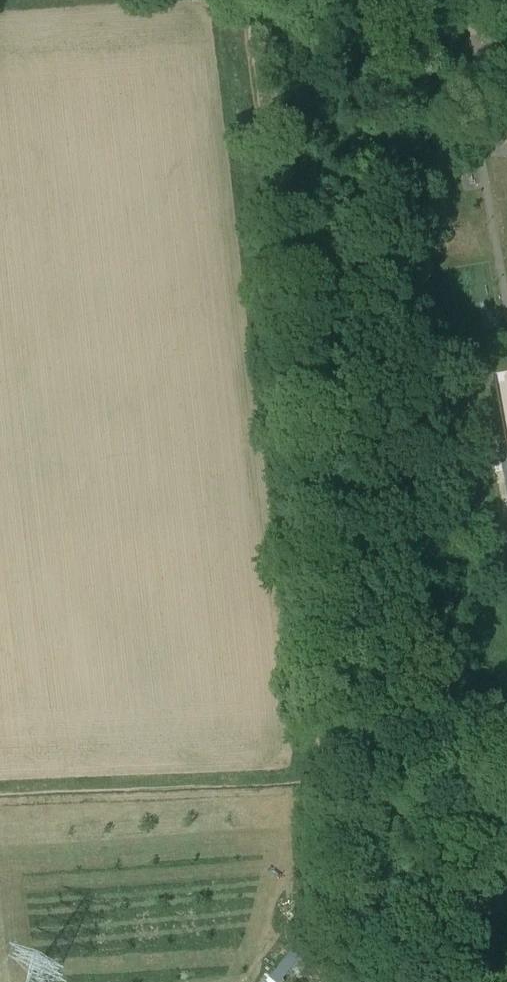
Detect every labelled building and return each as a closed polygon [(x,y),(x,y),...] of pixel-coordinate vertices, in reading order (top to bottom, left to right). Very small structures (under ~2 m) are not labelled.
[(494,387),(505,449),(506,449),(506,453),(506,385),(494,387)]
